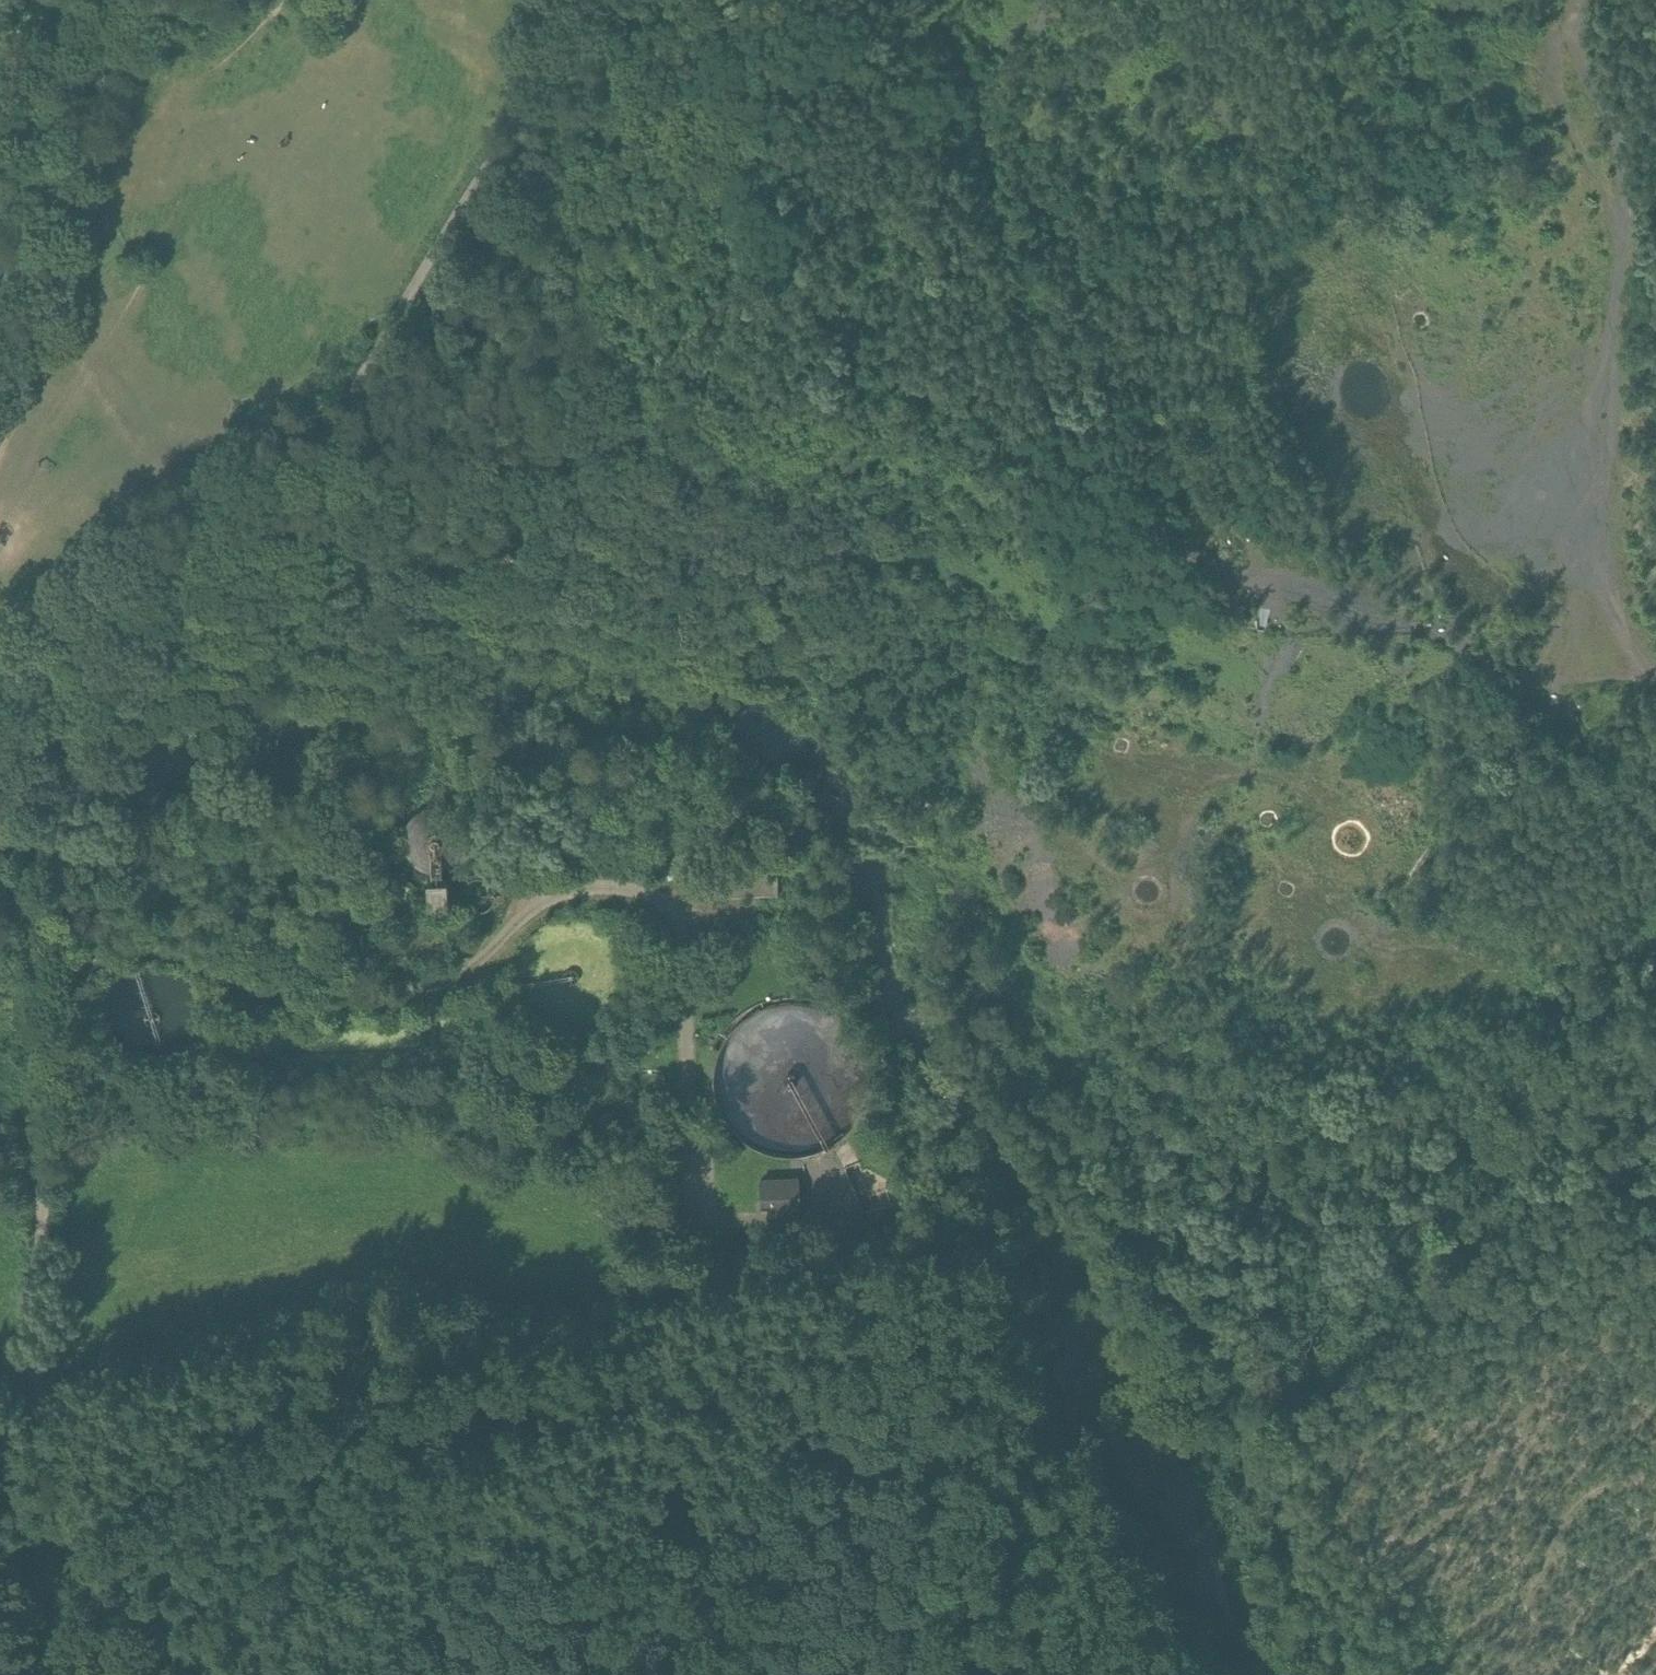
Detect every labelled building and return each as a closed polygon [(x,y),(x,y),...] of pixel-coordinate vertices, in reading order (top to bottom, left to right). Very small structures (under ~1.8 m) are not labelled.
[(774,856),(719,859),(721,897),(776,894),(774,856)] [(444,878),(423,880),(425,906),(446,905),(444,878)] [(799,1178),(760,1180),(761,1205),(768,1205),(769,1213),(785,1213),(794,1204),(800,1203),(799,1178)]
